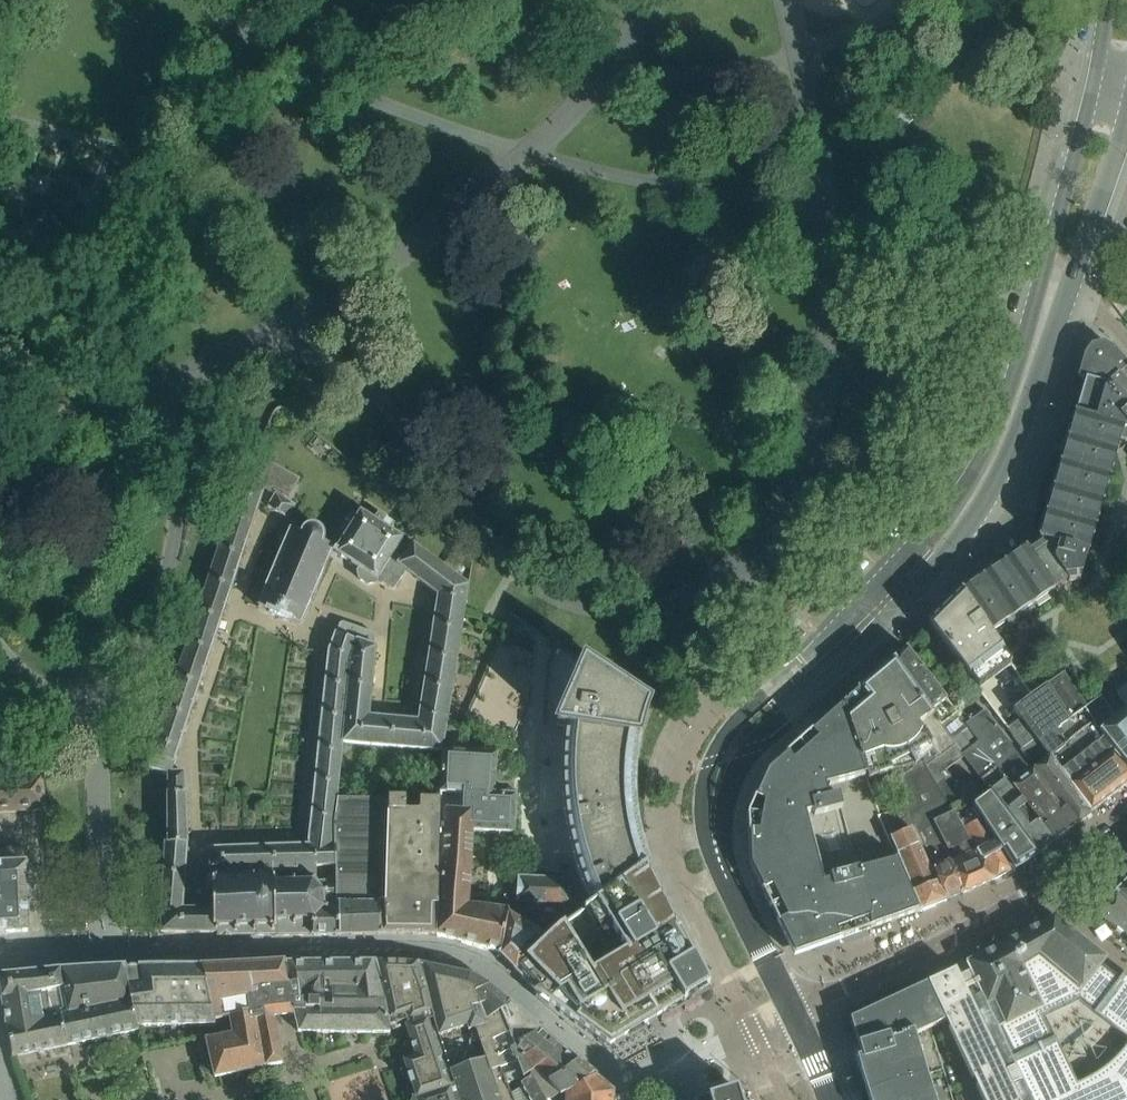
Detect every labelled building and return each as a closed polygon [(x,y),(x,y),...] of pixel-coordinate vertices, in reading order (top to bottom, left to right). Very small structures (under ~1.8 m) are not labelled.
[(1121,359),(1121,358),(1121,357),(1120,358),(1113,350),(1114,349),(1113,349),(1103,344),(1103,343),(1102,343),(1102,344),(1092,346),(1092,345),(1091,346),(1091,347),(1085,355),(1083,355),(1083,356),(1084,357),(1081,366),(1080,366),(1080,367),(1081,368),(1078,377),(1077,377),(1077,379),(1078,379),(1065,425),(1071,427),(1068,438),(1117,453),(1117,451),(1120,451),(1126,446),(1126,445),(1126,366),(1121,359)] [(1080,579),(1102,503),(1117,453),(1068,438),(1038,539),(1026,547),(1054,588),(1067,579),(1069,580),(1080,579)] [(268,459),(257,477),(264,482),(262,486),(264,487),(270,491),(272,486),(289,496),(300,478),(268,459)] [(259,501),(263,489),(264,487),(243,475),(237,493),(259,501)] [(247,539),(259,501),(237,493),(225,532),(247,539)] [(294,506),(275,494),(274,495),(267,507),(285,518),(286,518),(287,517),(294,506)] [(394,552),(402,539),(390,530),(393,525),(377,514),(373,520),(361,512),(334,551),(359,568),(357,572),(358,579),(367,585),(374,583),(375,581),(381,585),(382,583),(392,590),(405,571),(397,564),(402,559),(394,552)] [(321,573),(326,560),(328,561),(329,557),(328,557),(332,547),(322,542),(322,541),(323,536),(321,532),(323,531),(321,529),(320,530),(319,529),(314,527),(312,526),(311,525),(309,525),(309,527),(308,527),(305,529),(302,532),(301,533),(293,529),(296,521),(287,517),(286,518),(285,518),(278,536),(285,540),(284,541),(285,542),(280,555),(278,555),(277,558),(278,558),(273,571),(272,571),(271,573),(272,574),(266,588),(265,587),(264,589),(265,590),(260,603),(258,602),(257,605),(258,606),(266,610),(266,611),(271,613),(270,614),(285,620),(285,619),(289,621),(289,620),(300,624),(301,622),(301,623),(302,620),(301,620),(306,608),(307,608),(308,606),(308,605),(313,592),(314,592),(315,589),(314,589),(320,576),(321,576),(322,573),(321,573)] [(236,571),(247,539),(225,532),(214,563),(236,571)] [(468,585),(413,544),(402,559),(397,564),(405,571),(438,595),(466,600),(468,585)] [(1054,588),(1026,547),(983,576),(961,591),(989,633),(1054,588)] [(226,603),(236,571),(214,563),(203,596),(226,603)] [(1004,653),(989,633),(961,591),(940,612),(931,621),(928,624),(970,679),(972,677),(1001,655),(1002,654),(1004,653)] [(461,630),(465,608),(466,600),(438,595),(433,625),(461,630)] [(215,635),(226,603),(203,596),(193,628),(215,635)] [(374,635),(371,632),(342,622),(340,624),(336,633),(335,633),(335,634),(355,641),(374,648),(374,647),(373,646),(374,635)] [(456,660),(461,630),(433,625),(428,655),(456,660)] [(591,904),(647,862),(645,857),(644,854),(642,846),(639,839),(638,831),(636,823),(635,816),(634,808),(633,800),(633,792),(633,784),(633,776),(634,768),(634,760),(635,752),(637,745),(639,737),(641,729),(643,721),(646,714),(650,708),(584,662),(557,644),(556,647),(507,625),(460,731),(520,757),(520,866),(580,877),(583,884),(585,890),(588,898),(591,904)] [(205,666),(215,635),(193,628),(183,659),(205,666)] [(349,668),(355,641),(335,634),(327,652),(326,666),(349,668)] [(370,686),(374,648),(355,641),(349,668),(348,684),(370,686)] [(906,647),(893,661),(919,695),(941,725),(957,713),(934,684),(906,647)] [(452,689),(456,660),(428,655),(424,685),(452,689)] [(194,700),(205,666),(183,659),(171,693),(194,700)] [(893,661),(844,702),(847,712),(856,740),(868,775),(869,779),(890,772),(893,778),(921,761),(925,767),(955,746),(956,745),(952,739),(941,725),(919,695),(893,661)] [(346,701),(348,684),(349,668),(326,666),(323,698),(346,701)] [(999,718),(1021,748),(1036,738),(1050,756),(1090,813),(1092,812),(1126,785),(1126,764),(1101,731),(1085,707),(1087,706),(1064,672),(999,718)] [(368,716),(370,686),(348,684),(346,701),(343,734),(342,742),(359,743),(361,717),(368,716)] [(1117,692),(1126,706),(1126,684),(1117,692)] [(447,719),(452,689),(424,685),(419,715),(447,719)] [(183,732),(194,700),(171,693),(161,725),(183,732)] [(1115,718),(1100,696),(1087,706),(1085,707),(1101,731),(1126,764),(1126,709),(1115,718)] [(343,734),(346,701),(323,698),(320,732),(343,734)] [(767,770),(747,814),(749,864),(794,956),(811,950),(825,946),(848,937),(872,929),(920,912),(921,911),(900,861),(859,870),(830,877),(831,881),(822,883),(804,814),(812,812),(814,817),(841,810),(837,797),(827,798),(824,786),(868,775),(856,740),(847,712),(844,702),(842,704),(812,730),(767,770)] [(1032,772),(1031,771),(1030,772),(985,711),(968,724),(966,725),(968,728),(978,743),(1006,780),(1013,789),(1055,841),(1074,826),(1078,823),(1064,806),(1060,808),(1032,772)] [(442,751),(447,719),(419,715),(418,721),(425,721),(422,749),(441,751),(442,751)] [(390,746),(393,718),(368,716),(361,717),(359,743),(390,746)] [(422,749),(425,721),(418,721),(393,718),(390,746),(422,749)] [(169,773),(183,732),(161,725),(151,754),(149,767),(166,774),(169,773)] [(968,728),(952,739),(956,745),(955,746),(963,757),(990,792),(1006,780),(978,743),(968,728)] [(340,768),(342,742),(343,734),(320,732),(317,765),(340,768)] [(981,820),(980,820),(965,798),(958,789),(954,792),(944,778),(941,773),(951,766),(963,757),(955,746),(925,767),(953,812),(992,881),(994,880),(994,879),(997,877),(1008,872),(1012,870),(1013,870),(989,834),(981,820)] [(492,788),(495,753),(442,751),(441,751),(440,794),(463,795),(463,794),(493,796),(493,795),(503,796),(504,790),(492,788)] [(1090,813),(1050,756),(1034,768),(1078,823),(1090,813)] [(921,761),(893,778),(905,805),(927,861),(941,855),(942,855),(946,863),(947,863),(948,863),(962,894),(992,881),(953,812),(925,767),(921,761)] [(336,800),(340,768),(317,765),(314,798),(336,800)] [(167,794),(166,843),(186,843),(184,795),(183,773),(169,773),(168,774),(167,794)] [(45,809),(41,776),(0,779),(0,811),(45,809)] [(1038,855),(996,800),(995,800),(990,804),(971,779),(958,789),(965,798),(980,820),(981,820),(989,834),(1013,870),(1014,870),(1035,857),(1038,855)] [(1055,841),(1013,789),(1006,780),(990,792),(996,800),(1038,855),(1053,842),(1053,843),(1055,841)] [(437,860),(439,800),(430,800),(430,792),(388,790),(387,800),(384,935),(433,934),(438,860),(437,860)] [(512,833),(515,804),(516,791),(504,790),(503,796),(493,795),(493,796),(463,794),(463,795),(462,815),(470,815),(469,831),(470,831),(512,833)] [(462,815),(463,795),(440,794),(439,800),(437,860),(438,860),(468,862),(470,831),(469,831),(470,815),(462,815)] [(333,830),(336,800),(314,798),(311,828),(333,830)] [(384,935),(387,800),(336,800),(333,830),(335,866),(335,880),(337,936),(384,935)] [(905,805),(881,814),(900,861),(921,911),(944,902),(927,861),(905,805)] [(335,866),(333,830),(311,828),(309,846),(292,846),(293,881),(312,881),(316,881),(316,867),(335,866)] [(186,843),(166,843),(164,843),(162,891),(183,892),(186,843)] [(293,881),(292,846),(250,848),(251,871),(249,871),(249,875),(252,875),(252,879),(271,879),(271,881),(293,881)] [(24,866),(26,866),(24,848),(0,849),(0,934),(10,934),(10,932),(28,931),(26,894),(27,894),(26,868),(24,868),(24,866)] [(251,871),(250,848),(208,850),(209,871),(213,871),(213,879),(213,880),(252,879),(252,875),(249,875),(249,871),(251,871)] [(962,894),(948,863),(947,863),(946,863),(942,855),(941,855),(927,861),(944,902),(962,894)] [(433,934),(462,943),(475,947),(487,951),(499,954),(505,913),(503,913),(490,911),(486,910),(481,909),(477,909),(476,908),(477,895),(467,896),(468,862),(438,860),(433,934)] [(520,963),(514,969),(515,970),(535,992),(595,1035),(610,1046),(709,986),(673,915),(659,885),(649,866),(647,862),(591,904),(568,921),(565,923),(557,929),(520,963)] [(569,903),(570,881),(518,878),(517,901),(569,904),(569,903)] [(323,891),(321,889),(312,881),(293,881),(271,881),(271,879),(252,879),(213,880),(213,879),(208,879),(205,882),(205,886),(207,890),(211,890),(212,909),(198,909),(198,911),(201,911),(201,931),(199,931),(199,932),(215,931),(217,931),(217,935),(267,935),(267,936),(312,934),(313,934),(315,916),(324,908),(328,910),(329,907),(324,905),(324,893),(327,891),(326,889),(323,891)] [(337,936),(335,880),(316,881),(312,881),(314,882),(321,889),(323,891),(326,889),(327,891),(324,893),(324,905),(329,907),(328,910),(324,908),(315,916),(313,934),(312,934),(312,936),(337,936)] [(1121,888),(1117,892),(1117,893),(1116,894),(1126,904),(1126,882),(1121,888)] [(201,931),(201,911),(198,911),(198,909),(196,909),(182,909),(183,892),(162,891),(161,926),(161,930),(161,932),(185,932),(192,932),(199,932),(199,931),(201,931)] [(1116,894),(1102,907),(1097,913),(1126,937),(1126,904),(1116,894)] [(478,896),(477,909),(481,909),(486,910),(487,896),(478,896)] [(555,903),(555,920),(565,923),(568,921),(569,904),(555,903)] [(569,904),(568,921),(591,904),(569,903),(569,904)] [(520,963),(557,929),(557,928),(550,935),(545,933),(541,936),(532,929),(516,921),(522,910),(507,905),(503,913),(505,913),(499,954),(514,969),(520,963)] [(1124,973),(1119,979),(1100,965),(1105,959),(1054,918),(1054,917),(1023,933),(997,947),(965,964),(969,972),(959,976),(956,969),(928,982),(931,989),(930,990),(945,1021),(982,1099),(1126,1099),(1126,975),(1124,973)] [(298,1031),(390,1033),(389,1027),(391,1026),(382,977),(380,975),(378,967),(379,967),(378,964),(379,964),(379,963),(280,964),(287,993),(290,994),(295,1016),(298,1031)] [(417,964),(394,963),(386,963),(379,963),(379,964),(378,964),(379,967),(378,967),(380,975),(382,977),(391,1026),(399,1024),(406,1022),(407,1028),(411,1041),(405,1043),(405,1044),(399,1054),(399,1055),(402,1064),(400,1067),(400,1068),(403,1077),(404,1077),(407,1079),(408,1082),(406,1085),(406,1086),(409,1095),(414,1097),(414,1099),(461,1099),(451,1072),(440,1036),(417,964)] [(277,1035),(274,1018),(285,1016),(295,1016),(290,994),(287,993),(280,964),(273,965),(264,966),(202,968),(203,1024),(214,1024),(215,1021),(229,1018),(232,1035),(206,1040),(210,1060),(214,1078),(283,1064),(277,1035)] [(417,964),(440,1036),(467,1027),(468,1032),(476,1029),(486,1060),(451,1072),(461,1099),(513,1099),(511,1094),(506,1085),(500,1068),(501,1068),(497,1058),(492,1041),(509,1034),(500,1010),(509,1004),(488,985),(470,976),(417,964)] [(203,1024),(202,968),(139,969),(123,969),(136,1025),(170,1025),(203,1024)] [(136,1025),(123,969),(58,973),(66,1046),(79,1043),(87,1041),(121,1034),(138,1031),(136,1025)] [(58,973),(58,972),(0,978),(0,985),(13,1057),(43,1051),(66,1046),(58,973)] [(850,1019),(855,1036),(858,1044),(862,1058),(857,1060),(860,1069),(861,1073),(869,1099),(953,1099),(931,1027),(940,1023),(945,1021),(930,990),(931,989),(928,982),(850,1019)] [(510,1050),(539,1029),(509,1004),(500,1010),(509,1034),(492,1041),(497,1058),(510,1050)] [(511,1050),(497,1058),(501,1068),(509,1065),(518,1060),(551,1039),(539,1029),(511,1050)] [(513,1074),(503,1077),(506,1085),(511,1082),(523,1079),(523,1080),(534,1070),(563,1049),(551,1039),(518,1060),(521,1072),(513,1074)] [(544,1085),(578,1061),(563,1049),(534,1070),(537,1072),(544,1085)] [(595,1077),(578,1061),(544,1085),(537,1072),(521,1084),(523,1087),(514,1093),(511,1094),(513,1099),(553,1099),(565,1095),(565,1094),(595,1077)] [(613,1092),(595,1077),(565,1094),(565,1095),(553,1099),(613,1099),(613,1092)] [(737,1088),(699,1099),(740,1099),(737,1088)]
